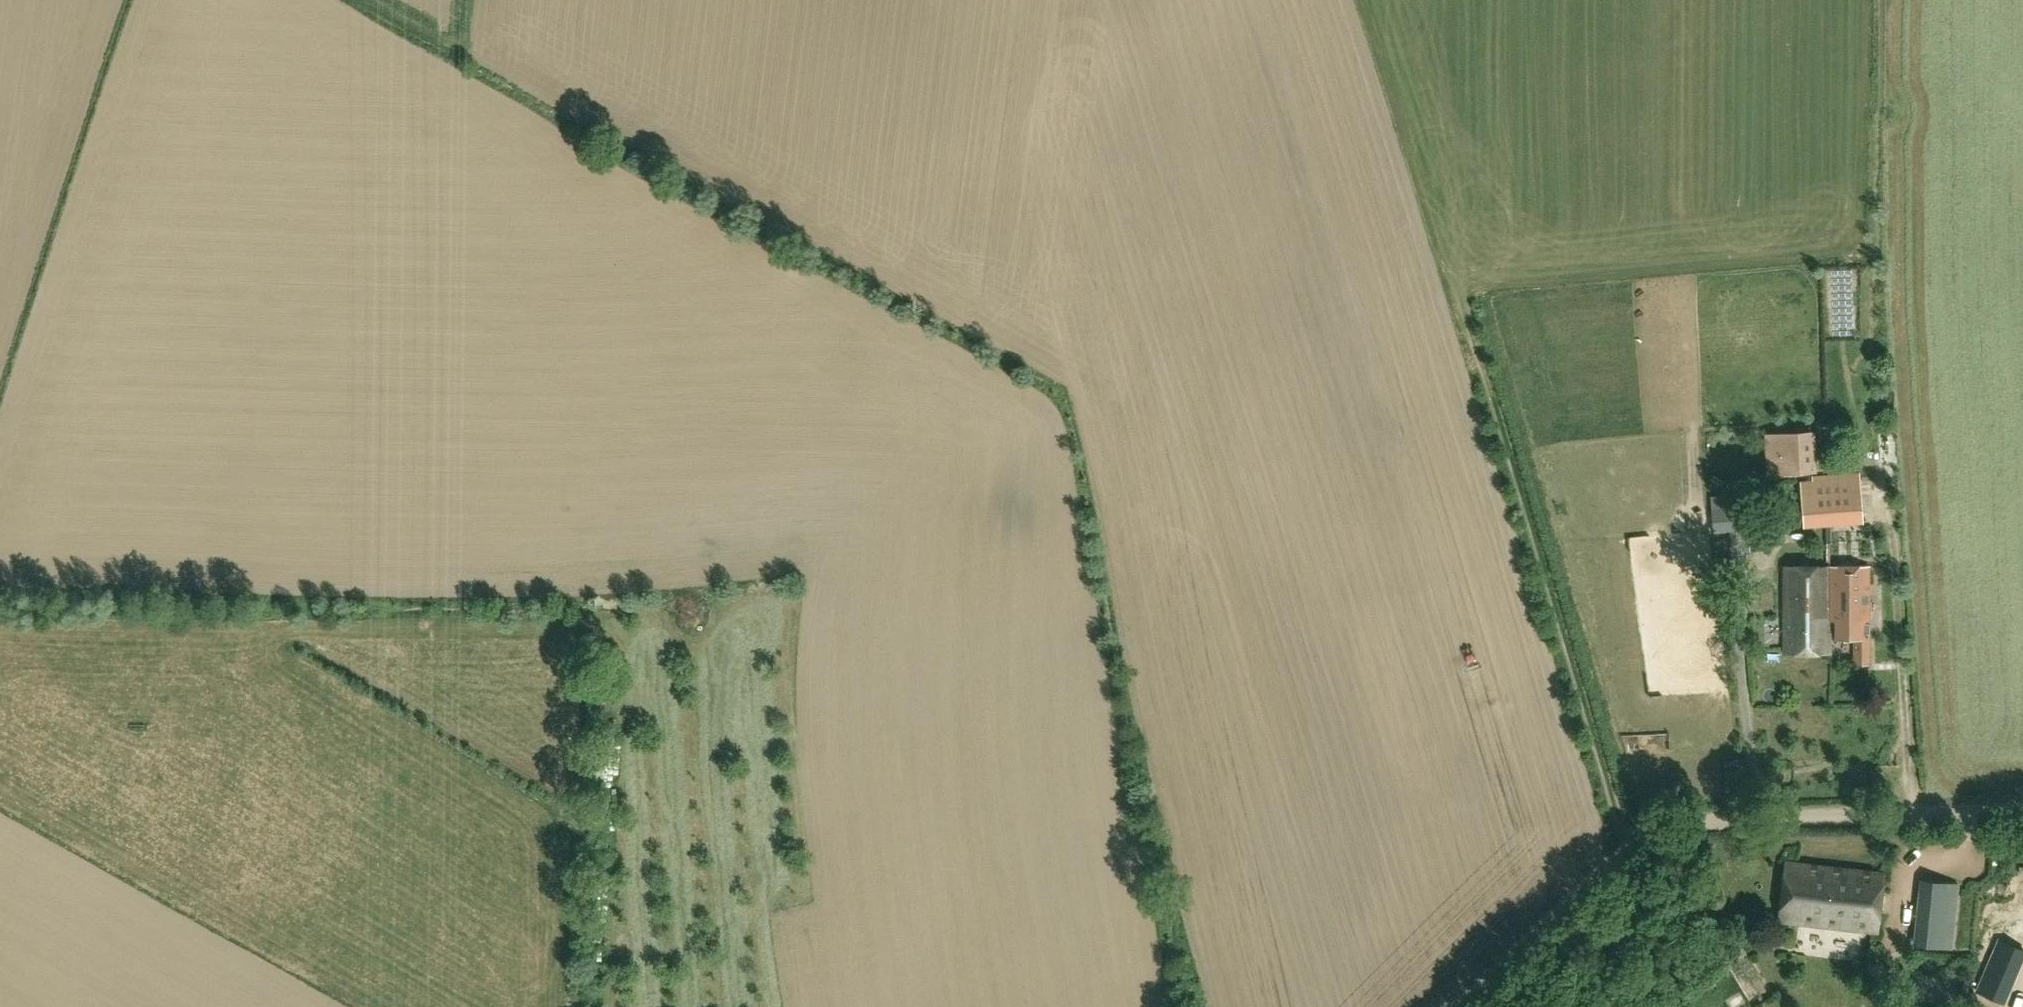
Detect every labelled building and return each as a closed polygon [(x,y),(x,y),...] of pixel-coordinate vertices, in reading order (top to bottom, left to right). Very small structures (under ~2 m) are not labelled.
[(1767,436),(1768,454),(1778,454),(1779,472),(1814,470),(1812,433),(1767,436)] [(1863,522),(1859,474),(1812,477),(1812,481),(1800,482),(1801,496),(1813,495),(1815,525),(1863,522)] [(1744,553),(1750,552),(1749,540),(1743,540),(1743,531),(1730,531),(1731,564),(1745,563),(1744,553)] [(1784,654),(1830,653),(1830,622),(1830,620),(1835,620),(1835,639),(1854,639),(1854,665),(1869,665),(1869,566),(1784,566),(1784,654)] [(1869,934),(1878,935),(1886,871),(1784,860),(1777,923),(1798,926),(1869,934)] [(1920,881),(1913,947),(1954,951),(1960,885),(1920,881)] [(1747,938),(1735,945),(1753,976),(1765,969),(1747,938)] [(2000,939),(1977,991),(2004,1003),(2022,960),(2022,949),(2000,939)]
